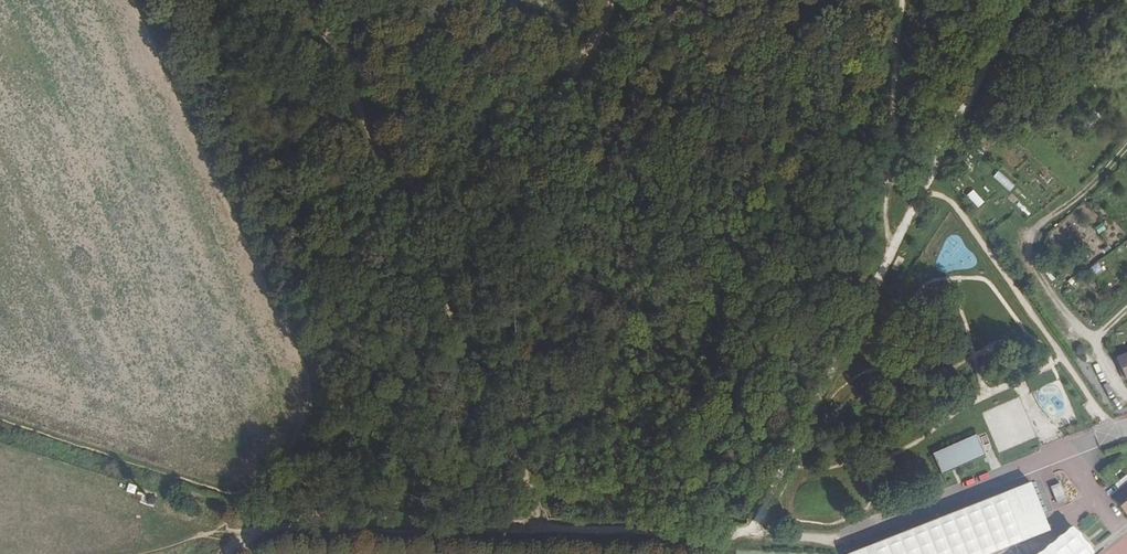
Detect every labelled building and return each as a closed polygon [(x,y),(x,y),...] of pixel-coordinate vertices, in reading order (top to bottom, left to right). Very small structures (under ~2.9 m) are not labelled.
[(966,191),(974,183),(969,177),(960,185),(966,191)] [(1090,267),(1094,275),(1102,270),(1098,263),(1090,267)] [(1117,359),(1126,382),(1126,354),(1117,359)] [(934,454),(943,474),(986,455),(976,435),(934,454)] [(1115,485),(1120,491),(1114,496),(1126,512),(1126,475),(1115,485)] [(844,547),(846,553),(992,553),(1051,534),(1034,483),(844,547)] [(1050,487),(1057,504),(1067,500),(1060,483),(1058,484),(1050,487)] [(1085,549),(1072,532),(1044,553),(1078,553),(1085,549)]
